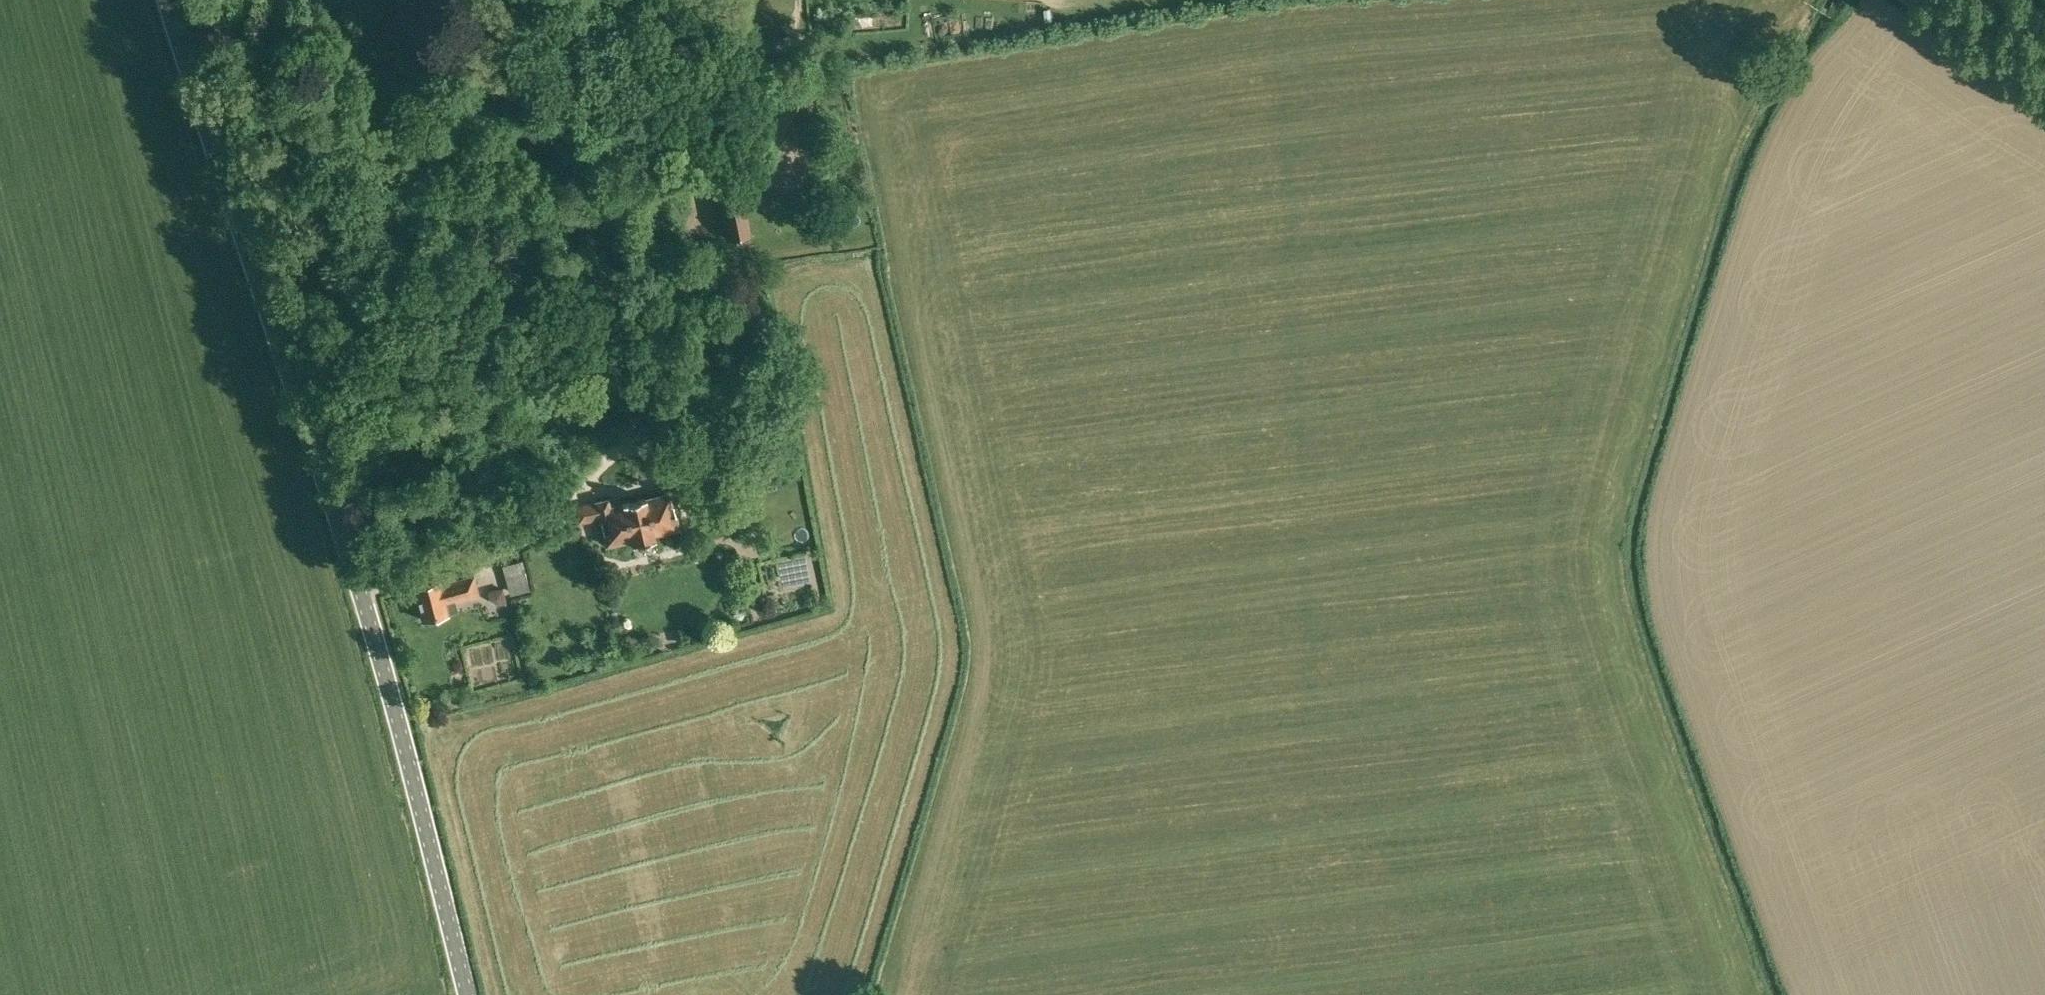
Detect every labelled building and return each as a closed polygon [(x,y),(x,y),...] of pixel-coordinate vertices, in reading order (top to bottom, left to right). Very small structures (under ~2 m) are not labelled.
[(718,198),(726,239),(749,234),(741,194),(718,198)] [(575,507),(579,523),(600,518),(607,545),(631,539),(633,544),(655,539),(654,534),(679,528),(671,493),(646,498),(623,503),(623,504),(610,507),(608,499),(575,507)] [(507,567),(513,593),(530,589),(523,563),(507,567)] [(416,588),(423,619),(448,613),(446,603),(479,595),(474,576),(441,584),(441,582),(416,588)]
